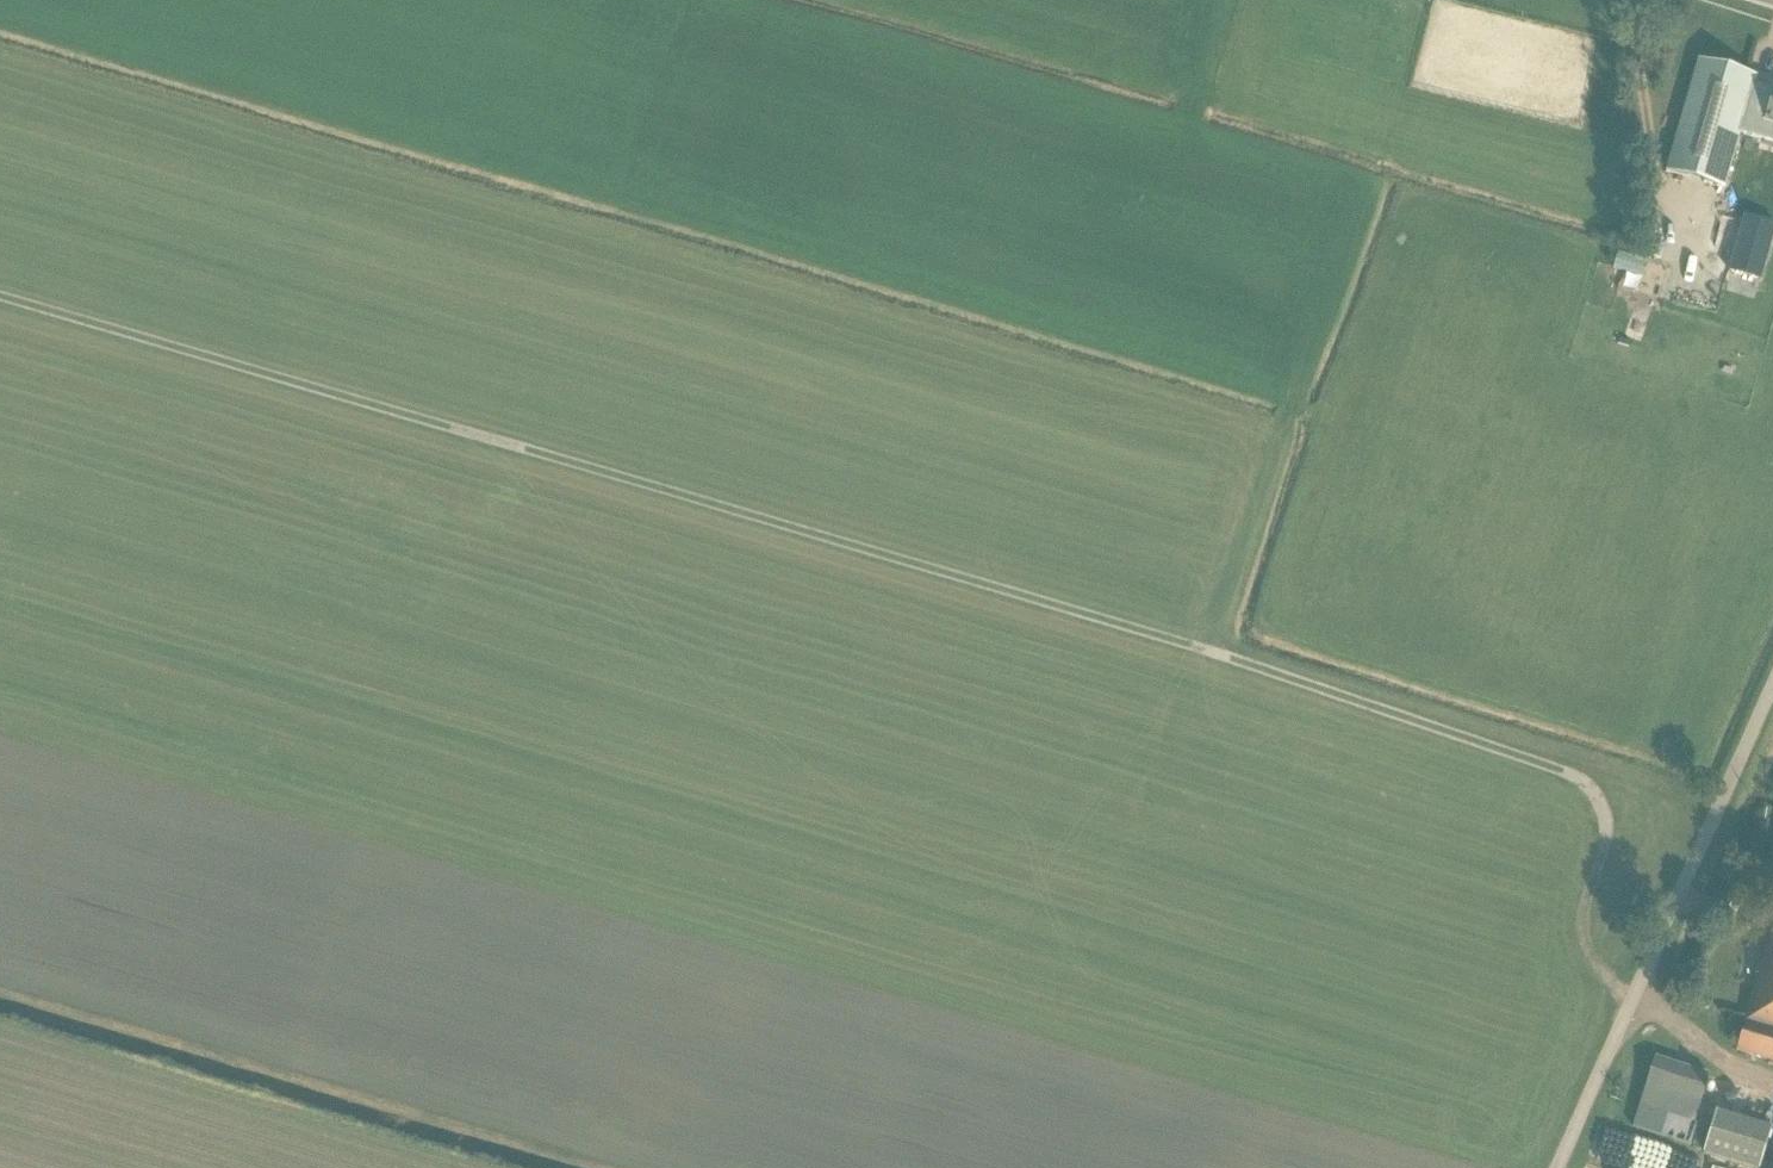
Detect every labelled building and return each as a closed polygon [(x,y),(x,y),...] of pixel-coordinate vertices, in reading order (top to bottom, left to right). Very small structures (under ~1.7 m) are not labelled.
[(1669,173),(1727,190),(1744,133),(1762,138),(1766,123),(1772,125),(1772,91),(1772,92),(1753,86),(1756,77),(1702,62),(1669,173)] [(1731,269),(1762,278),(1772,239),(1772,221),(1747,214),(1731,269)] [(1701,292),(1714,295),(1723,250),(1694,244),(1687,278),(1656,272),(1651,295),(1699,305),(1701,292)] [(1614,255),(1611,274),(1642,278),(1644,259),(1614,255)] [(1738,1051),(1772,1061),(1772,932),(1738,1051)] [(1655,1058),(1648,1079),(1640,1107),(1695,1123),(1709,1074),(1655,1058)] [(1772,1131),(1772,1130),(1716,1113),(1704,1154),(1752,1167),(1762,1167),(1772,1131)] [(1636,1167),(1693,1167),(1695,1159),(1643,1145),(1636,1167)]
